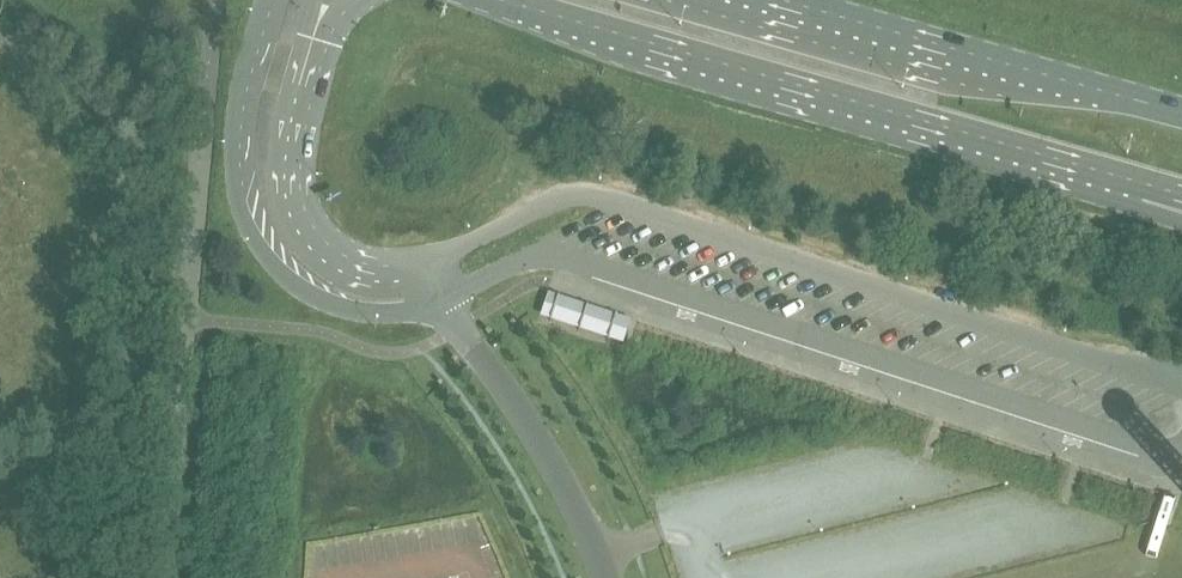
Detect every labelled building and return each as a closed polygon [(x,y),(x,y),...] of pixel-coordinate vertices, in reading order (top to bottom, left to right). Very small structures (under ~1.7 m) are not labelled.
[(557,322),(565,297),(552,293),(544,317),(557,322)] [(631,321),(616,316),(609,339),(624,344),(631,321)]
